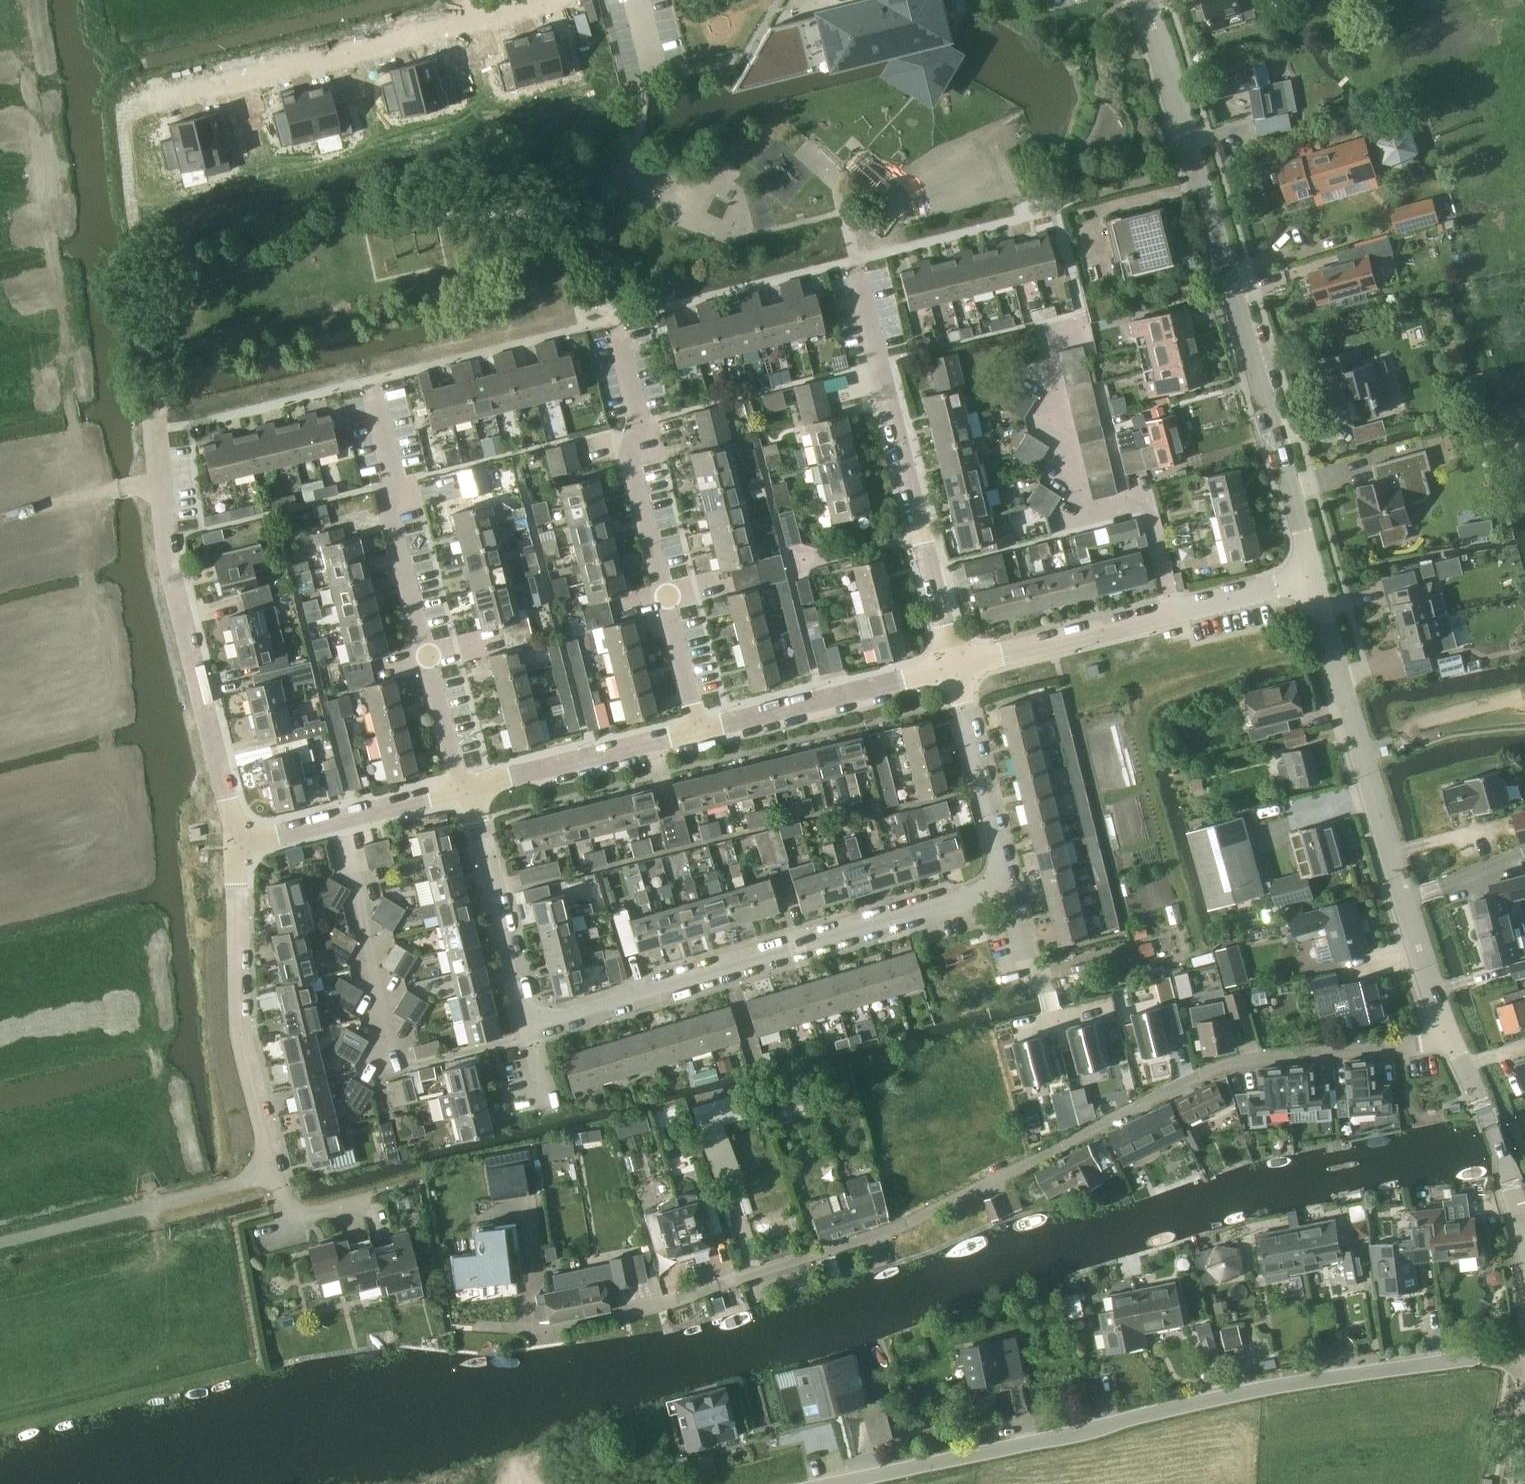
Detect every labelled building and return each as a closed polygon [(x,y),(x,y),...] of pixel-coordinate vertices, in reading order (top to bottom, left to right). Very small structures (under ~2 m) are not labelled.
[(730,91),(892,50),(878,75),(931,106),(963,53),(939,38),(944,37),(935,0),(871,0),(769,26),(753,53),(747,63),(730,91)] [(1215,27),(1245,19),(1240,0),(1204,0),(1210,21),(1213,20),(1215,27)] [(538,33),(527,36),(539,82),(562,77),(561,71),(573,69),(566,41),(554,44),(549,25),(536,28),(538,33)] [(509,61),(497,63),(504,91),(516,88),(539,82),(527,36),(504,42),(509,61)] [(437,58),(413,64),(425,111),(449,105),(447,100),(459,97),(452,70),(441,73),(437,58)] [(1266,60),(1214,74),(1220,96),(1251,88),(1261,136),(1280,132),(1280,128),(1292,125),(1289,112),(1297,110),(1291,79),(1283,81),(1271,83),(1266,60)] [(393,83),(382,85),(389,112),(400,110),(402,117),(425,111),(413,64),(390,70),(393,83)] [(330,85),(307,91),(318,138),(354,129),(347,101),(335,104),(330,85)] [(287,112),(275,115),(283,142),(294,139),(295,144),(318,138),(307,91),(297,94),(296,89),(283,92),(287,112)] [(219,113),(195,119),(207,166),(231,160),(229,153),(241,150),(234,123),(222,126),(219,113)] [(176,140),(165,143),(171,170),(183,167),(184,172),(207,166),(195,119),(173,125),(176,140)] [(1416,156),(1409,126),(1379,132),(1385,162),(1416,156)] [(1290,201),(1376,175),(1364,137),(1278,163),(1290,201)] [(841,138),(831,149),(862,178),(872,167),(841,138)] [(1390,209),(1397,232),(1440,220),(1433,197),(1390,209)] [(1130,276),(1172,265),(1158,206),(1109,218),(1119,259),(1125,257),(1130,276)] [(1037,238),(1026,241),(1034,277),(1056,271),(1054,264),(1046,230),(1036,233),(1037,238)] [(1014,243),(1013,238),(1003,240),(1013,282),(1034,277),(1026,241),(1014,243)] [(1369,259),(1392,253),(1388,238),(1337,252),(1340,264),(1308,272),(1317,304),(1376,287),(1369,259)] [(995,248),(984,251),(993,287),(1013,282),(1003,240),(994,243),(995,248)] [(971,249),(961,251),(972,292),(993,287),(984,251),(972,253),(971,249)] [(942,261),(951,297),(972,292),(961,251),(952,253),(953,258),(942,261)] [(929,259),(920,261),(930,302),(951,297),(942,261),(930,264),(929,259)] [(899,271),(908,308),(930,302),(920,261),(910,263),(911,268),(899,271)] [(1061,262),(1054,264),(1056,271),(1063,269),(1061,262)] [(799,278),(789,281),(802,339),(805,338),(805,335),(824,330),(814,293),(803,296),(799,278)] [(779,283),(783,301),(772,304),(780,341),(798,337),(799,339),(802,339),(789,281),(779,283)] [(757,289),(747,292),(760,349),(764,348),(763,346),(780,341),(772,304),(761,307),(757,289)] [(757,350),(760,349),(747,292),(737,294),(741,312),(730,314),(739,352),(756,348),(757,350)] [(1038,297),(1028,299),(1030,308),(1040,306),(1038,297)] [(715,300),(705,302),(718,360),(722,359),(721,356),(739,352),(730,314),(719,317),(715,300)] [(715,360),(718,360),(705,302),(695,305),(699,322),(688,325),(697,362),(715,358),(715,360)] [(1054,305),(1042,308),(1044,317),(1056,315),(1054,305)] [(1033,320),(1044,317),(1042,308),(1030,310),(1033,320)] [(1185,308),(1130,321),(1134,336),(1136,346),(1191,332),(1185,308)] [(680,367),(697,362),(688,325),(677,327),(673,310),(663,313),(670,343),(677,372),(681,371),(680,367)] [(1012,315),(1000,318),(1002,328),(1014,325),(1012,315)] [(991,331),(1002,328),(1000,318),(988,321),(991,331)] [(666,325),(656,327),(661,345),(670,343),(666,325)] [(970,326),(958,328),(960,338),(972,335),(970,326)] [(949,341),(960,338),(958,328),(946,331),(949,341)] [(1136,346),(1142,370),(1197,356),(1191,332),(1136,346)] [(907,340),(909,350),(918,348),(930,345),(928,336),(916,339),(916,338),(907,340)] [(554,340),(544,342),(559,400),(563,399),(562,395),(578,391),(569,354),(558,357),(554,340)] [(527,365),(536,401),(555,396),(556,401),(559,400),(544,342),(534,345),(538,362),(527,365)] [(1082,345),(1057,351),(1060,363),(1084,357),(1082,345)] [(1379,401),(1395,396),(1385,359),(1360,366),(1355,349),(1322,358),(1331,391),(1336,389),(1340,402),(1347,400),(1353,420),(1379,413),(1376,404),(1380,403),(1379,401)] [(512,350),(502,352),(516,411),(519,410),(518,406),(536,401),(527,365),(516,367),(512,350)] [(512,412),(516,411),(502,352),(491,355),(496,373),(485,375),(494,412),(511,407),(512,412)] [(936,392),(923,395),(929,421),(965,412),(959,388),(964,387),(960,373),(958,363),(956,354),(929,360),(931,369),(933,379),(936,392)] [(1144,380),(1148,394),(1204,381),(1197,356),(1142,370),(1144,380)] [(1060,363),(1062,374),(1087,368),(1084,357),(1060,363)] [(470,360),(460,363),(474,421),(477,420),(476,416),(494,412),(485,375),(474,378),(470,360)] [(470,422),(474,421),(460,363),(450,365),(454,383),(443,385),(452,422),(469,418),(470,422)] [(1062,374),(1063,376),(1065,385),(1090,379),(1087,368),(1062,374)] [(434,427),(452,422),(443,385),(432,388),(428,371),(417,373),(432,432),(436,431),(434,427)] [(1065,385),(1068,397),(1092,391),(1090,379),(1065,385)] [(821,380),(794,386),(798,399),(824,392),(821,380)] [(1015,382),(1008,392),(1030,406),(1037,395),(1015,382)] [(1068,397),(1069,400),(1071,408),(1095,402),(1092,391),(1068,397)] [(798,399),(801,411),(827,404),(824,392),(798,399)] [(1023,417),(1030,406),(1008,392),(1001,403),(1023,417)] [(1122,396),(1110,399),(1113,414),(1125,411),(1122,396)] [(1071,408),(1073,419),(1098,413),(1095,402),(1071,408)] [(807,422),(812,443),(854,433),(852,426),(848,427),(844,414),(831,417),(827,404),(801,411),(804,423),(807,422)] [(693,466),(690,467),(691,474),(733,464),(742,462),(757,458),(754,448),(742,451),(741,449),(734,443),(731,443),(722,405),(695,412),(704,450),(690,453),(693,466)] [(965,412),(929,421),(935,446),(971,437),(983,435),(977,409),(965,412)] [(315,411),(306,413),(316,456),(338,450),(329,413),(317,416),(315,411)] [(297,416),(298,421),(286,424),(295,461),(316,456),(306,413),(297,416)] [(1073,419),(1075,425),(1076,431),(1100,425),(1098,413),(1073,419)] [(1115,432),(1119,450),(1178,436),(1172,414),(1146,421),(1149,431),(1142,433),(1141,429),(1132,431),(1131,428),(1115,432)] [(1353,427),(1357,443),(1358,444),(1389,435),(1384,418),(1353,427)] [(273,422),(264,424),(274,466),(295,461),(286,424),(275,426),(273,422)] [(255,426),(256,431),(244,434),(253,471),(274,466),(264,424),(255,426)] [(1076,431),(1079,442),(1103,436),(1100,425),(1076,431)] [(347,431),(339,432),(342,444),(349,443),(347,431)] [(231,432),(222,434),(232,476),(253,471),(244,434),(233,437),(231,432)] [(1027,432),(1020,443),(1042,456),(1048,446),(1027,432)] [(856,440),(854,433),(812,443),(817,463),(854,453),(851,441),(856,440)] [(211,482),(232,476),(222,434),(213,436),(214,442),(202,444),(211,482)] [(499,434),(480,439),(484,457),(504,452),(499,434)] [(1079,442),(1080,450),(1081,453),(1106,447),(1103,436),(1079,442)] [(1184,458),(1178,436),(1119,450),(1125,474),(1141,470),(1184,458)] [(971,437),(935,446),(941,471),(977,463),(971,437)] [(576,455),(573,442),(546,449),(549,461),(576,455)] [(761,445),(764,456),(778,452),(776,442),(761,445)] [(1035,467),(1042,456),(1020,443),(1013,453),(1035,467)] [(1081,453),(1084,464),(1108,459),(1106,447),(1081,453)] [(1365,499),(1361,500),(1369,531),(1381,527),(1386,544),(1404,539),(1408,532),(1405,520),(1410,519),(1405,504),(1413,502),(1426,498),(1430,490),(1425,469),(1431,468),(1426,449),(1375,464),(1379,481),(1362,486),(1365,499)] [(781,462),(778,452),(764,456),(766,466),(781,462)] [(861,464),(858,465),(854,453),(817,463),(822,482),(863,471),(861,464)] [(549,461),(552,474),(579,467),(576,455),(549,461)] [(744,471),(759,467),(757,458),(742,462),(744,471)] [(1084,464),(1086,474),(1087,476),(1111,470),(1108,459),(1084,464)] [(977,463),(941,471),(947,497),(983,488),(977,463)] [(738,482),(733,464),(691,474),(693,480),(696,479),(699,492),(738,482)] [(487,477),(484,465),(456,472),(459,484),(487,477)] [(1237,469),(1205,476),(1208,489),(1214,513),(1246,506),(1240,482),(1237,469)] [(1087,476),(1089,487),(1114,481),(1111,470),(1087,476)] [(865,478),(863,471),(822,482),(826,500),(864,490),(861,479),(865,478)] [(596,476),(559,485),(564,505),(604,495),(602,488),(599,488),(596,476)] [(459,484),(463,496),(490,490),(487,477),(459,484)] [(322,479),(301,484),(305,501),(326,496),(324,486),(323,486),(322,479)] [(770,484),(773,494),(788,490),(785,480),(770,484)] [(1038,481),(1031,492),(1054,506),(1061,496),(1038,481)] [(1117,493),(1114,481),(1089,487),(1092,499),(1117,493)] [(743,501),(738,482),(699,492),(703,504),(699,505),(701,512),(743,501)] [(338,493),(335,483),(324,486),(326,496),(338,493)] [(750,490),(752,499),(766,496),(764,486),(750,490)] [(983,488),(947,497),(953,522),(989,513),(983,488)] [(870,497),(868,489),(864,490),(826,500),(832,520),(869,511),(866,498),(870,497)] [(790,500),(788,490),(773,494),(776,504),(790,500)] [(1047,517),(1054,506),(1031,492),(1024,503),(1047,517)] [(283,496),(282,496),(284,506),(296,503),(293,494),(283,496)] [(604,495),(564,505),(569,524),(606,515),(603,502),(606,501),(604,495)] [(282,496),(270,499),(272,509),(284,506),(282,496)] [(769,505),(766,496),(752,499),(754,509),(769,505)] [(531,503),(533,513),(548,510),(545,500),(531,503)] [(709,530),(747,520),(743,501),(701,512),(702,519),(706,518),(709,530)] [(450,526),(452,533),(495,522),(490,502),(451,512),(455,525),(450,526)] [(326,503),(312,507),(315,516),(328,513),(326,503)] [(251,504),(240,506),(242,516),(254,514),(251,504)] [(231,519),(242,516),(240,506),(203,515),(206,525),(231,519)] [(509,509),(511,519),(525,515),(523,506),(509,509)] [(1246,506),(1214,513),(1217,525),(1220,537),(1251,529),(1249,518),(1246,506)] [(786,546),(801,542),(793,509),(778,512),(786,546)] [(551,520),(548,510),(533,513),(536,523),(551,520)] [(989,513),(953,522),(959,547),(980,542),(982,550),(1013,543),(1010,529),(994,533),(989,513)] [(528,525),(525,515),(511,519),(514,529),(528,525)] [(606,515),(569,524),(574,544),(615,533),(613,527),(609,528),(606,515)] [(1109,540),(1138,533),(1134,519),(1105,526),(1109,540)] [(752,539),(747,520),(709,530),(712,542),(708,543),(710,550),(752,539)] [(1491,520),(1460,525),(1462,539),(1494,534),(1491,520)] [(500,541),(495,522),(452,533),(454,540),(458,539),(461,551),(500,541)] [(758,528),(761,537),(776,534),(773,524),(758,528)] [(321,549),(325,565),(366,554),(365,549),(362,550),(358,535),(344,538),(341,526),(314,533),(318,550),(321,549)] [(220,528),(208,531),(211,541),(223,538),(220,528)] [(1093,529),(1083,532),(1087,546),(1096,544),(1093,529)] [(1251,529),(1220,537),(1226,562),(1229,573),(1245,569),(1242,558),(1257,554),(1251,529)] [(1083,532),(1073,534),(1077,549),(1087,546),(1083,532)] [(615,533),(574,544),(579,563),(616,553),(613,541),(617,540),(615,533)] [(778,543),(776,534),(761,537),(763,547),(778,543)] [(540,541),(543,551),(557,548),(555,537),(540,541)] [(716,556),(719,569),(730,566),(757,559),(752,539),(710,550),(712,557),(716,556)] [(505,560),(500,541),(461,551),(465,563),(460,565),(462,571),(505,560)] [(1046,541),(1037,543),(1040,558),(1050,555),(1046,541)] [(239,590),(242,601),(271,594),(268,582),(257,585),(254,571),(265,568),(259,543),(213,555),(223,594),(239,590)] [(518,547),(521,557),(535,553),(532,543),(518,547)] [(1030,560),(1040,558),(1037,543),(1027,546),(1030,560)] [(1081,565),(1068,568),(1075,598),(1099,592),(1091,562),(1089,557),(1087,546),(1077,549),(1079,560),(1081,565)] [(560,558),(557,548),(543,551),(545,562),(560,558)] [(1138,551),(1115,556),(1122,586),(1146,581),(1155,578),(1151,562),(1142,564),(1138,551)] [(1001,552),(990,555),(994,570),(1004,567),(1001,552)] [(538,563),(535,553),(521,557),(523,567),(538,563)] [(579,563),(571,565),(574,574),(581,572),(583,582),(626,571),(624,564),(619,566),(616,553),(579,563)] [(730,566),(733,579),(783,566),(780,553),(757,559),(730,566)] [(325,565),(330,584),(368,574),(364,560),(367,559),(366,554),(325,565)] [(990,555),(963,562),(966,576),(994,570),(990,555)] [(1115,556),(1091,562),(1099,592),(1122,586),(1115,556)] [(1437,561),(1441,577),(1463,572),(1459,556),(1437,561)] [(881,558),(852,566),(858,589),(887,582),(881,558)] [(292,563),(295,572),(309,569),(307,560),(292,563)] [(471,589),(510,579),(505,560),(462,571),(463,577),(468,576),(471,589)] [(1433,561),(1421,564),(1424,576),(1436,573),(1433,561)] [(733,579),(737,592),(755,587),(775,582),(787,579),(783,566),(733,579)] [(1004,567),(994,570),(998,586),(1005,616),(1028,610),(1021,580),(1008,583),(1004,567)] [(1068,568),(1044,574),(1052,604),(1075,598),(1068,568)] [(312,579),(309,569),(295,572),(297,583),(312,579)] [(1034,577),(1021,580),(1028,610),(1052,604),(1044,574),(1043,569),(1032,572),(1034,577)] [(1187,587),(1182,570),(1173,573),(1178,589),(1187,587)] [(586,593),(578,595),(580,603),(583,616),(610,609),(607,597),(626,592),(623,579),(627,578),(626,571),(583,582),(586,593)] [(529,575),(525,576),(530,595),(545,591),(540,572),(529,575)] [(330,584),(335,603),(377,593),(375,586),(371,587),(368,574),(330,584)] [(550,579),(553,589),(567,586),(564,576),(550,579)] [(801,604),(813,600),(807,577),(795,580),(801,604)] [(515,598),(510,579),(471,589),(474,601),(470,603),(472,609),(515,598)] [(775,582),(781,605),(793,602),(787,579),(775,582)] [(1394,604),(1399,625),(1448,613),(1443,592),(1431,595),(1431,593),(1434,580),(1433,579),(1387,591),(1391,605),(1394,604)] [(858,589),(850,591),(856,615),(893,605),(887,582),(858,589)] [(569,596),(567,586),(553,589),(555,599),(569,596)] [(998,586),(974,591),(982,621),(1005,616),(998,586)] [(733,617),(761,610),(755,587),(737,592),(727,594),(733,617)] [(545,591),(530,595),(533,605),(547,601),(545,591)] [(379,600),(377,593),(335,603),(340,623),(378,613),(375,601),(379,600)] [(279,624),(271,594),(242,601),(245,612),(228,616),(233,636),(279,624)] [(302,601),(305,611),(319,607),(317,597),(302,601)] [(500,625),(504,637),(531,630),(527,616),(520,618),(515,598),(472,609),(473,616),(478,615),(481,630),(500,625)] [(799,625),(793,602),(781,605),(787,628),(799,625)] [(856,615),(855,615),(861,638),(899,629),(896,619),(900,618),(897,604),(893,605),(856,615)] [(806,622),(818,619),(814,605),(802,608),(806,622)] [(322,617),(319,607),(305,611),(307,621),(322,617)] [(610,609),(583,616),(587,630),(592,628),(602,626),(614,623),(610,609)] [(767,633),(761,610),(733,617),(739,641),(767,633)] [(340,623),(345,642),(387,631),(385,624),(381,625),(378,613),(340,623)] [(1405,645),(1401,646),(1405,660),(1429,654),(1451,648),(1458,646),(1450,613),(1448,613),(1399,625),(1405,645)] [(614,623),(602,626),(607,649),(638,641),(632,618),(614,623)] [(289,665),(279,624),(233,636),(238,655),(232,656),(235,667),(257,662),(260,672),(289,665)] [(805,649),(799,625),(787,628),(793,652),(805,649)] [(899,629),(861,638),(864,649),(873,647),(876,660),(905,652),(909,651),(906,638),(901,639),(899,629)] [(518,646),(534,642),(531,630),(504,637),(507,649),(518,646)] [(345,677),(348,689),(364,685),(375,682),(372,670),(369,658),(388,653),(384,639),(389,638),(387,631),(345,642),(350,661),(342,663),(345,677)] [(773,657),(767,633),(739,641),(745,664),(773,657)] [(311,639),(314,650),(329,646),(326,635),(311,639)] [(822,635),(810,639),(819,674),(831,671),(825,648),(825,647),(822,635)] [(556,637),(545,640),(551,663),(562,660),(556,637)] [(576,638),(565,640),(569,658),(581,655),(576,638)] [(638,641),(607,649),(613,672),(644,665),(638,641)] [(825,648),(831,671),(842,668),(836,644),(825,647),(825,648)] [(331,655),(329,646),(314,650),(317,659),(331,655)] [(494,677),(524,670),(518,646),(507,649),(488,654),(494,677)] [(798,673),(810,670),(805,649),(793,652),(798,673)] [(1466,669),(1461,652),(1438,658),(1443,675),(1466,669)] [(569,658),(576,682),(587,679),(581,655),(569,658)] [(751,689),(780,682),(773,657),(745,664),(751,689)] [(551,663),(557,687),(568,684),(562,660),(551,663)] [(283,692),(296,689),(295,684),(314,680),(309,661),(289,665),(260,672),(262,683),(246,687),(252,713),(287,705),(283,692)] [(1098,663),(1088,665),(1090,676),(1100,674),(1098,663)] [(644,665),(613,672),(620,696),(650,688),(644,665)] [(500,701),(531,693),(524,670),(494,677),(500,701)] [(375,682),(364,685),(370,709),(400,701),(394,677),(375,682)] [(576,682),(582,706),(593,703),(587,679),(576,682)] [(1266,723),(1304,714),(1296,681),(1247,693),(1255,725),(1249,727),(1252,740),(1269,736),(1266,723)] [(557,687),(563,711),(574,708),(568,684),(557,687)] [(1051,685),(1029,690),(1031,698),(1051,694),(1051,693),(1053,693),(1051,685)] [(650,688),(620,696),(626,721),(656,713),(650,688)] [(1053,693),(1051,693),(1051,694),(1052,698),(1056,717),(1068,714),(1062,690),(1053,693)] [(537,717),(531,693),(500,701),(506,725),(537,717)] [(338,697),(327,699),(332,718),(343,716),(338,697)] [(1031,698),(1002,705),(1008,729),(1037,722),(1032,703),(1031,698)] [(406,725),(400,701),(370,709),(376,733),(406,725)] [(593,703),(582,706),(588,730),(609,725),(602,701),(593,703)] [(290,717),(287,705),(252,713),(258,736),(274,732),(277,743),(307,737),(328,731),(325,719),(320,720),(320,717),(307,720),(306,713),(290,717)] [(579,727),(574,708),(563,711),(568,730),(579,727)] [(1068,714),(1056,717),(1062,741),(1074,738),(1068,714)] [(343,716),(332,718),(338,742),(349,740),(343,716)] [(512,749),(543,742),(537,717),(506,725),(512,749)] [(929,719),(900,726),(906,750),(935,743),(929,719)] [(1037,722),(1008,729),(1014,753),(1043,745),(1037,722)] [(376,733),(382,757),(412,749),(406,725),(376,733)] [(1286,746),(1308,741),(1305,726),(1283,732),(1286,746)] [(860,736),(837,741),(852,802),(861,799),(853,770),(868,766),(860,736)] [(870,739),(875,758),(886,755),(881,736),(870,739)] [(309,746),(307,737),(277,743),(280,754),(263,758),(269,783),(304,775),(301,762),(315,759),(311,746),(309,746)] [(1074,738),(1062,741),(1068,764),(1080,762),(1074,738)] [(349,740),(338,742),(344,766),(355,763),(360,761),(357,746),(351,748),(349,740)] [(852,802),(837,741),(813,747),(821,778),(833,774),(841,804),(852,802)] [(906,750),(912,774),(941,767),(935,743),(906,750)] [(1043,745),(1014,753),(1020,776),(1049,769),(1043,745)] [(813,747),(790,753),(797,783),(821,778),(813,747)] [(1291,787),(1319,781),(1312,747),(1284,754),(1286,761),(1277,764),(1281,779),(1289,777),(1291,787)] [(418,773),(412,749),(382,757),(388,780),(418,773)] [(797,783),(790,753),(766,759),(774,789),(797,783)] [(892,779),(886,755),(875,758),(881,782),(892,779)] [(322,761),(324,769),(336,766),(334,757),(322,761)] [(766,759),(743,765),(751,795),(774,789),(766,759)] [(1080,762),(1068,764),(1074,788),(1086,786),(1080,762)] [(355,763),(344,766),(350,789),(361,786),(355,763)] [(751,795),(743,765),(720,770),(727,801),(751,795)] [(336,766),(324,769),(321,770),(328,796),(343,792),(336,766)] [(947,791),(941,767),(912,774),(918,798),(947,791)] [(1450,813),(1473,807),(1475,813),(1512,803),(1502,768),(1466,778),(1466,781),(1443,788),(1450,813)] [(1049,769),(1020,776),(1026,800),(1055,793),(1049,769)] [(720,770),(696,776),(704,807),(727,801),(720,770)] [(310,800),(304,775),(269,783),(276,808),(310,800)] [(682,812),(704,807),(696,776),(673,782),(680,812),(682,812)] [(898,803),(892,779),(881,782),(887,806),(898,803)] [(1086,786),(1074,788),(1080,812),(1091,809),(1086,786)] [(653,787),(629,793),(637,823),(658,818),(660,817),(653,787)] [(629,793),(606,799),(613,829),(627,825),(630,837),(639,835),(637,823),(629,793)] [(1055,793),(1026,800),(1032,824),(1061,817),(1055,793)] [(810,797),(801,799),(805,813),(814,811),(810,797)] [(606,799),(582,805),(590,835),(613,829),(606,799)] [(795,815),(805,813),(801,799),(791,801),(795,815)] [(946,799),(922,806),(927,822),(950,815),(946,799)] [(880,801),(870,803),(875,818),(884,815),(880,801)] [(860,821),(875,818),(870,803),(856,807),(860,821)] [(582,805),(559,811),(566,841),(590,835),(582,805)] [(922,806),(912,809),(918,829),(928,826),(927,822),(922,806)] [(764,808),(754,810),(758,825),(768,822),(764,808)] [(847,809),(838,812),(842,825),(851,822),(847,809)] [(1091,809),(1080,812),(1086,836),(1097,833),(1091,809)] [(749,827),(758,825),(754,810),(745,813),(749,827)] [(559,811),(535,816),(543,846),(566,841),(559,811)] [(682,812),(680,812),(670,815),(678,845),(690,842),(682,812)] [(1514,815),(1522,842),(1524,841),(1524,812),(1514,815)] [(445,813),(436,815),(438,825),(448,822),(445,813)] [(658,818),(666,848),(678,845),(670,815),(660,817),(658,818)] [(1276,904),(1313,898),(1306,870),(1270,880),(1270,879),(1261,882),(1243,815),(1188,830),(1210,908),(1272,890),(1276,904)] [(535,816),(512,822),(519,852),(543,846),(535,816)] [(1061,817),(1032,824),(1038,848),(1067,841),(1061,817)] [(717,820),(708,822),(711,836),(721,834),(717,820)] [(895,836),(905,833),(901,821),(892,824),(895,836)] [(702,838),(711,836),(708,822),(699,825),(702,838)] [(1302,831),(1291,834),(1299,862),(1310,859),(1314,876),(1346,866),(1333,822),(1302,831)] [(416,831),(422,855),(454,847),(448,823),(416,831)] [(778,826),(766,829),(775,863),(788,859),(778,826)] [(763,866),(775,863),(766,829),(753,833),(763,866)] [(955,830),(932,837),(941,868),(964,861),(955,830)] [(1097,833),(1086,836),(1092,860),(1103,857),(1097,833)] [(851,861),(838,865),(847,896),(871,889),(862,858),(861,858),(855,835),(844,838),(851,861)] [(649,837),(640,839),(644,853),(653,851),(649,837)] [(932,837),(908,844),(917,875),(941,868),(932,837)] [(388,838),(375,841),(381,865),(394,862),(388,838)] [(634,855),(644,853),(640,839),(630,841),(634,855)] [(369,868),(381,865),(375,841),(363,844),(369,868)] [(1067,841),(1038,848),(1044,872),(1073,865),(1067,841)] [(828,868),(815,872),(824,903),(847,896),(838,865),(831,842),(822,844),(825,855),(824,855),(828,868)] [(908,844),(885,851),(894,882),(917,875),(908,844)] [(460,870),(454,847),(422,855),(428,878),(460,870)] [(603,848),(593,850),(597,865),(606,862),(603,848)] [(588,867),(597,865),(593,850),(584,853),(588,867)] [(885,851),(862,858),(871,889),(894,882),(885,851)] [(1103,857),(1092,860),(1093,866),(1098,884),(1109,881),(1103,857)] [(557,859),(547,862),(550,876),(560,874),(557,859)] [(811,861),(788,868),(791,879),(801,910),(824,903),(815,872),(811,861)] [(521,883),(550,876),(547,862),(518,869),(521,883)] [(732,877),(742,874),(738,862),(728,865),(732,877)] [(1073,865),(1044,872),(1050,896),(1079,889),(1073,865)] [(698,899),(708,930),(731,923),(722,892),(715,868),(705,871),(708,880),(706,880),(710,895),(698,899)] [(428,878),(434,902),(465,894),(460,870),(428,878)] [(688,902),(675,906),(684,937),(708,930),(698,899),(692,876),(691,876),(689,871),(682,873),(683,878),(686,889),(685,890),(688,902)] [(1472,901),(1480,933),(1512,925),(1506,901),(1524,896),(1524,875),(1492,884),(1495,895),(1472,901)] [(268,884),(274,909),(307,901),(300,876),(268,884)] [(315,899),(326,905),(339,882),(328,876),(315,899)] [(769,878),(745,885),(755,916),(778,909),(769,878)] [(1109,881),(1098,884),(1104,908),(1115,905),(1109,881)] [(326,905),(337,911),(350,889),(339,882),(326,905)] [(663,897),(672,894),(669,882),(659,885),(663,897)] [(547,883),(523,889),(526,902),(532,901),(538,925),(583,913),(593,911),(590,902),(566,908),(563,893),(550,896),(547,883)] [(745,885),(722,892),(731,923),(755,916),(745,885)] [(639,904),(649,901),(646,889),(636,892),(639,904)] [(1079,889),(1050,896),(1056,920),(1085,912),(1079,889)] [(471,917),(465,894),(434,902),(417,906),(420,918),(437,913),(440,925),(471,917)] [(370,917),(381,924),(394,902),(383,895),(370,917)] [(1337,959),(1370,950),(1355,898),(1323,907),(1323,908),(1305,913),(1303,907),(1288,911),(1295,934),(1328,925),(1337,959)] [(274,909),(280,933),(305,927),(313,925),(307,901),(274,909)] [(405,909),(394,902),(381,924),(392,930),(405,909)] [(1115,905),(1104,908),(1109,927),(1120,924),(1115,905)] [(675,906),(651,913),(661,944),(684,937),(675,906)] [(625,908),(612,912),(620,937),(632,933),(637,951),(661,944),(651,913),(629,920),(625,908)] [(1085,912),(1056,920),(1062,943),(1091,936),(1085,912)] [(583,913),(538,925),(544,948),(574,940),(575,940),(587,937),(598,934),(596,925),(587,927),(583,913)] [(446,948),(477,940),(471,917),(440,925),(446,948)] [(1146,923),(1133,926),(1136,938),(1149,935),(1146,923)] [(1480,933),(1488,966),(1521,958),(1520,956),(1519,952),(1524,950),(1524,933),(1522,923),(1512,925),(1480,933)] [(334,926),(328,937),(351,951),(358,940),(334,926)] [(311,952),(305,927),(280,933),(272,935),(277,959),(311,952)] [(344,962),(351,951),(328,937),(321,949),(344,962)] [(483,963),(477,940),(446,948),(451,971),(483,963)] [(574,940),(544,948),(549,972),(580,964),(575,940),(574,940)] [(1142,956),(1156,953),(1153,941),(1139,945),(1142,956)] [(382,964),(393,970),(406,949),(395,942),(382,964)] [(1239,947),(1220,952),(1229,986),(1248,981),(1239,947)] [(602,948),(590,951),(592,961),(604,958),(605,958),(604,957),(602,948)] [(417,956),(406,949),(393,970),(404,977),(417,956)] [(913,950),(885,959),(895,993),(923,985),(913,950)] [(308,978),(317,976),(311,952),(277,959),(282,982),(283,984),(308,978)] [(605,958),(604,958),(609,982),(610,982),(622,979),(628,977),(620,953),(616,954),(604,957),(605,958)] [(1121,980),(1134,977),(1127,954),(1115,957),(1121,980)] [(867,1001),(895,993),(885,959),(857,967),(867,1001)] [(1515,978),(1524,976),(1524,961),(1512,965),(1515,978)] [(451,971),(457,994),(489,987),(483,963),(451,971)] [(580,964),(549,972),(555,995),(586,987),(580,964)] [(840,1010),(867,1001),(857,967),(829,975),(840,1010)] [(1188,971),(1176,974),(1179,986),(1191,983),(1188,971)] [(1347,984),(1341,985),(1338,972),(1313,978),(1317,993),(1323,991),(1326,1001),(1342,997),(1343,1000),(1350,998),(1353,1007),(1338,1010),(1344,1031),(1359,1028),(1358,1023),(1388,1016),(1378,976),(1347,984)] [(802,984),(812,1018),(840,1010),(829,975),(802,984)] [(340,976),(333,987),(356,1001),(363,989),(340,976)] [(313,1000),(308,978),(283,984),(282,982),(275,984),(281,1008),(313,1000)] [(784,1027),(812,1018),(802,984),(774,992),(784,1027)] [(326,985),(322,993),(327,997),(332,988),(326,985)] [(349,1012),(356,1001),(333,987),(332,988),(327,997),(326,998),(349,1012)] [(494,1010),(489,987),(457,994),(457,995),(448,997),(454,1021),(463,1018),(494,1010)] [(1507,1003),(1499,1006),(1507,1030),(1524,1024),(1524,987),(1504,994),(1507,1003)] [(393,1011),(404,1017),(418,995),(407,989),(393,1011)] [(1225,993),(1232,1017),(1247,1012),(1241,989),(1225,993)] [(746,1001),(756,1035),(784,1027),(774,992),(746,1001)] [(429,1002),(418,995),(404,1017),(415,1024),(429,1002)] [(1218,999),(1197,1002),(1199,1016),(1221,1012),(1218,999)] [(317,1013),(313,1000),(281,1008),(287,1032),(288,1034),(313,1028),(334,1023),(330,1010),(317,1013)] [(729,1005),(701,1014),(711,1048),(739,1039),(729,1005)] [(1166,1005),(1136,1011),(1146,1054),(1151,1052),(1152,1056),(1172,1051),(1171,1048),(1175,1047),(1166,1005)] [(501,1035),(500,1033),(494,1010),(463,1018),(469,1043),(501,1035)] [(684,1056),(711,1048),(701,1014),(673,1022),(684,1056)] [(1228,1015),(1201,1020),(1206,1052),(1234,1047),(1228,1015)] [(1102,1020),(1072,1027),(1073,1028),(1082,1069),(1111,1062),(1102,1020)] [(656,1064),(684,1056),(673,1022),(646,1030),(656,1064)] [(345,1026),(339,1037),(362,1051),(368,1040),(345,1026)] [(319,1050),(313,1028),(288,1034),(287,1032),(279,1034),(286,1059),(319,1050)] [(618,1039),(628,1073),(656,1064),(646,1030),(618,1039)] [(1030,1037),(1018,1039),(1028,1081),(1057,1075),(1047,1033),(1047,1032),(1030,1037)] [(858,1033),(848,1036),(850,1043),(861,1040),(858,1033)] [(837,1047),(850,1043),(848,1036),(834,1040),(837,1047)] [(355,1062),(362,1051),(339,1037),(332,1049),(355,1062)] [(416,1057),(441,1051),(438,1039),(413,1045),(416,1057)] [(601,1081),(628,1073),(618,1039),(590,1047),(601,1081)] [(1017,1045),(1006,1047),(1009,1059),(1019,1056),(1017,1045)] [(563,1055),(573,1090),(601,1081),(590,1047),(563,1055)] [(286,1059),(292,1083),(325,1075),(319,1050),(286,1059)] [(773,1051),(763,1054),(766,1067),(777,1064),(773,1051)] [(728,1057),(717,1061),(720,1072),(732,1069),(728,1057)] [(1377,1086),(1375,1058),(1347,1061),(1352,1113),(1378,1111),(1378,1114),(1392,1112),(1390,1084),(1377,1086)] [(442,1068),(449,1093),(480,1086),(473,1060),(442,1068)] [(1314,1064),(1287,1066),(1291,1110),(1317,1107),(1318,1119),(1332,1118),(1329,1084),(1316,1085),(1314,1064)] [(436,1076),(434,1065),(418,1068),(420,1080),(436,1076)] [(1250,1091),(1237,1092),(1243,1112),(1251,1111),(1253,1125),(1267,1124),(1266,1112),(1291,1110),(1287,1066),(1260,1069),(1262,1090),(1250,1091)] [(715,1067),(692,1073),(695,1085),(718,1079),(715,1067)] [(813,1089),(836,1082),(832,1067),(808,1074),(813,1089)] [(292,1083),(298,1108),(331,1100),(331,1099),(325,1075),(292,1083)] [(337,1098),(346,1103),(349,1105),(363,1083),(352,1075),(337,1098)] [(411,1075),(398,1078),(404,1103),(417,1099),(411,1075)] [(1226,1108),(1236,1103),(1227,1075),(1178,1100),(1189,1123),(1225,1106),(1226,1108)] [(392,1106),(404,1103),(398,1078),(386,1081),(392,1106)] [(374,1090),(363,1083),(349,1105),(360,1112),(374,1090)] [(480,1086),(449,1093),(437,1096),(443,1119),(454,1116),(485,1109),(480,1086)] [(1072,1089),(1053,1093),(1055,1104),(1074,1099),(1072,1090),(1072,1089)] [(691,1107),(696,1123),(695,1123),(716,1179),(741,1170),(723,1123),(745,1116),(738,1093),(691,1107)] [(337,1124),(335,1115),(339,1114),(346,1103),(337,1098),(331,1099),(331,1100),(298,1108),(304,1133),(337,1125),(337,1124)] [(1094,1102),(1076,1106),(1080,1124),(1097,1116),(1094,1102)] [(1170,1103),(1111,1132),(1126,1163),(1145,1154),(1145,1155),(1158,1148),(1186,1135),(1170,1103)] [(491,1132),(485,1109),(454,1116),(460,1140),(491,1132)] [(384,1150),(397,1146),(391,1120),(377,1124),(384,1150)] [(625,1120),(615,1123),(619,1136),(629,1133),(625,1120)] [(342,1123),(337,1124),(337,1125),(304,1133),(310,1158),(314,1157),(317,1167),(331,1163),(329,1153),(353,1147),(349,1133),(345,1134),(342,1123)] [(413,1136),(426,1133),(423,1123),(411,1126),(413,1136)] [(1196,1126),(1186,1131),(1195,1149),(1205,1144),(1196,1126)] [(585,1131),(574,1133),(576,1143),(587,1141),(585,1131)] [(1245,1133),(1237,1135),(1240,1148),(1248,1145),(1245,1133)] [(542,1145),(539,1145),(541,1153),(547,1152),(548,1159),(575,1155),(573,1146),(572,1137),(541,1142),(542,1145)] [(1084,1192),(1103,1182),(1097,1171),(1103,1168),(1090,1144),(1036,1171),(1049,1196),(1079,1181),(1084,1192)] [(536,1191),(528,1148),(484,1156),(492,1199),(494,1199),(493,1195),(534,1188),(535,1192),(536,1191)] [(879,1180),(867,1184),(864,1174),(845,1180),(849,1195),(844,1197),(842,1191),(841,1191),(839,1192),(844,1208),(855,1205),(862,1227),(887,1219),(879,1180)] [(1015,1187),(998,1194),(985,1199),(993,1219),(1023,1208),(1015,1187)] [(682,1194),(675,1195),(693,1255),(708,1251),(707,1244),(713,1242),(710,1233),(722,1230),(711,1194),(697,1198),(695,1193),(688,1193),(682,1194)] [(813,1216),(821,1240),(853,1230),(862,1227),(855,1205),(844,1208),(841,1209),(836,1193),(826,1196),(809,1202),(813,1216)] [(677,1260),(693,1255),(675,1195),(668,1198),(662,1201),(656,1204),(658,1209),(644,1214),(654,1249),(666,1246),(668,1255),(674,1253),(677,1260)] [(1445,1209),(1430,1210),(1434,1255),(1435,1259),(1479,1255),(1475,1219),(1446,1222),(1445,1209)] [(1291,1227),(1257,1234),(1265,1273),(1288,1269),(1289,1274),(1306,1271),(1309,1270),(1300,1226),(1297,1210),(1294,1211),(1293,1211),(1288,1212),(1291,1227)] [(1415,1238),(1372,1243),(1374,1264),(1379,1264),(1382,1293),(1399,1292),(1399,1294),(1403,1294),(1403,1291),(1417,1290),(1414,1261),(1431,1259),(1431,1255),(1434,1255),(1430,1210),(1413,1212),(1415,1238)] [(1336,1219),(1300,1226),(1309,1270),(1323,1268),(1322,1262),(1344,1257),(1349,1282),(1367,1278),(1361,1248),(1342,1251),(1336,1219)] [(1371,1236),(1368,1222),(1354,1225),(1356,1239),(1371,1236)] [(458,1256),(452,1257),(455,1281),(457,1281),(470,1279),(484,1277),(484,1283),(485,1283),(514,1280),(512,1265),(510,1252),(518,1251),(514,1223),(477,1228),(481,1253),(473,1254),(467,1255),(458,1256)] [(396,1248),(373,1254),(380,1283),(383,1292),(420,1282),(407,1233),(393,1236),(396,1248)] [(329,1243),(313,1247),(321,1278),(318,1279),(323,1298),(343,1293),(380,1283),(373,1254),(371,1245),(348,1251),(345,1239),(329,1243)] [(555,1245),(544,1246),(546,1260),(557,1258),(555,1245)] [(1209,1265),(1224,1280),(1242,1270),(1238,1249),(1218,1246),(1209,1265)] [(610,1262),(599,1264),(604,1285),(615,1283),(616,1286),(635,1282),(630,1255),(610,1259),(610,1262)] [(599,1264),(552,1274),(556,1291),(561,1290),(566,1317),(608,1309),(604,1285),(599,1264)] [(1498,1270),(1493,1270),(1489,1274),(1489,1279),(1493,1283),(1498,1283),(1502,1279),(1502,1274),(1498,1270)] [(1176,1281),(1138,1289),(1146,1331),(1184,1323),(1176,1281)] [(1149,1345),(1146,1331),(1138,1289),(1114,1294),(1120,1325),(1104,1328),(1109,1353),(1149,1345)] [(538,1309),(534,1310),(536,1320),(539,1319),(540,1321),(550,1318),(551,1320),(561,1318),(566,1317),(561,1290),(556,1291),(545,1293),(535,1295),(537,1304),(538,1309)] [(1085,1316),(1079,1293),(1065,1297),(1071,1319),(1085,1316)] [(1437,1295),(1428,1296),(1429,1308),(1438,1307),(1437,1295)] [(1216,1341),(1211,1325),(1200,1328),(1204,1344),(1216,1341)] [(1243,1346),(1239,1325),(1222,1328),(1226,1350),(1243,1346)] [(1014,1339),(965,1349),(972,1384),(1021,1374),(1014,1339)] [(815,1380),(805,1383),(813,1413),(847,1404),(862,1400),(859,1390),(851,1360),(812,1370),(815,1380)] [(910,1386),(904,1393),(912,1401),(919,1393),(910,1386)] [(679,1402),(690,1443),(709,1438),(707,1431),(729,1425),(720,1391),(679,1402)] [(883,1399),(864,1404),(874,1444),(875,1443),(893,1439),(891,1432),(883,1399)] [(685,1455),(676,1457),(679,1469),(688,1467),(685,1455)]
